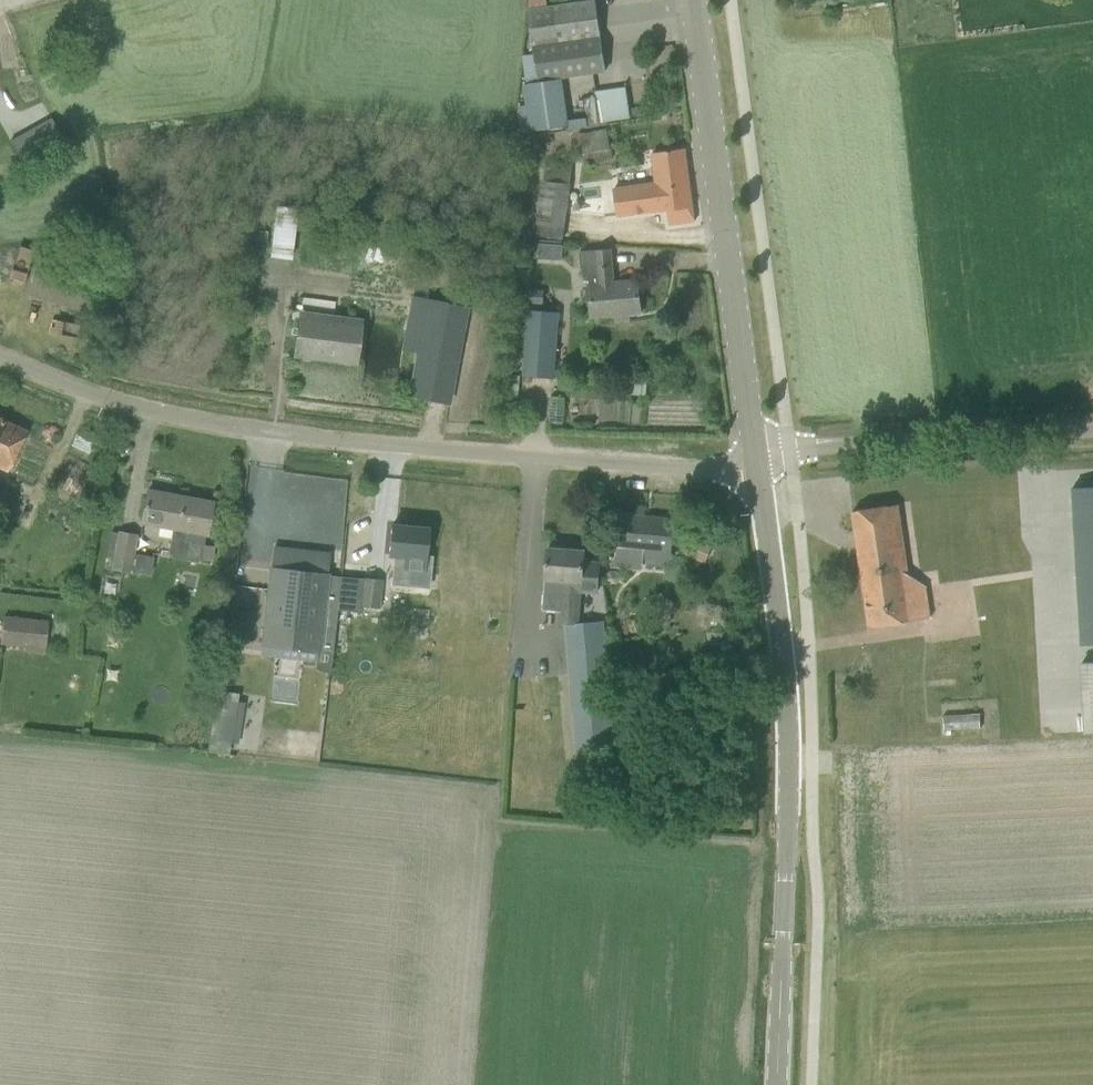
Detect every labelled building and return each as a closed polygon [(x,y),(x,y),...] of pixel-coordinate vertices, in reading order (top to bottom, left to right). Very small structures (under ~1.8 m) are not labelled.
[(541,82),(606,73),(596,1),(547,7),(546,0),(530,0),(531,9),(541,82)] [(568,124),(562,80),(529,85),(535,129),(568,124)] [(624,86),(593,90),(597,121),(628,117),(624,86)] [(644,106),(631,108),(632,111),(633,115),(645,113),(644,109),(644,106)] [(29,174),(70,150),(51,118),(11,141),(29,174)] [(606,129),(576,135),(583,166),(612,160),(606,129)] [(570,136),(555,140),(559,159),(575,155),(570,136)] [(667,209),(669,224),(694,220),(684,151),(653,155),(657,182),(615,188),(618,215),(667,209)] [(542,180),(538,208),(540,208),(567,212),(573,165),(546,161),(544,181),(542,180)] [(269,257),(291,260),(298,209),(276,206),(269,257)] [(595,251),(580,252),(582,269),(587,269),(589,287),(590,287),(593,317),(641,312),(638,280),(614,283),(611,248),(595,250),(595,251)] [(544,290),(529,289),(528,303),(543,304),(544,290)] [(413,296),(404,349),(418,351),(415,373),(410,395),(449,403),(454,381),(466,307),(413,296)] [(559,312),(529,310),(524,376),(554,378),(559,312)] [(296,354),(355,362),(360,326),(301,318),(296,354)] [(8,471),(27,432),(0,419),(0,467),(8,471)] [(1072,488),(1082,644),(1092,644),(1092,487),(1072,488)] [(148,490),(142,523),(174,529),(169,555),(201,560),(205,535),(207,535),(213,501),(148,490)] [(897,505),(853,511),(856,533),(855,533),(855,534),(857,534),(860,549),(858,550),(858,551),(859,551),(866,598),(870,627),(913,620),(918,619),(931,617),(926,586),(909,588),(907,574),(897,506),(897,505)] [(612,565),(637,567),(638,562),(671,565),(675,519),(617,514),(612,565)] [(392,526),(389,555),(395,555),(393,584),(429,587),(431,557),(425,556),(428,529),(392,526)] [(119,534),(111,570),(131,574),(131,571),(151,575),(154,557),(132,552),(136,537),(119,534)] [(693,536),(685,555),(701,561),(709,543),(693,536)] [(545,581),(543,610),(559,611),(558,624),(564,625),(580,626),(580,624),(581,609),(582,590),(598,591),(601,562),(584,560),(585,550),(548,547),(547,569),(546,581),(545,581)] [(263,648),(263,649),(332,656),(336,611),(340,575),(271,568),(269,591),(263,648)] [(340,575),(337,609),(363,612),(363,606),(379,607),(380,603),(382,580),(340,575)] [(5,616),(2,645),(45,650),(48,621),(5,616)] [(580,626),(564,625),(576,760),(615,756),(613,733),(602,623),(580,624),(580,626)] [(410,625),(409,639),(428,641),(428,640),(429,627),(410,625)] [(1083,662),(1087,734),(1092,733),(1092,661),(1083,662)] [(219,680),(223,685),(229,686),(230,686),(236,681),(236,674),(232,669),(225,668),(224,669),(220,672),(219,672),(219,680)] [(216,698),(207,752),(229,756),(238,702),(216,698)]
